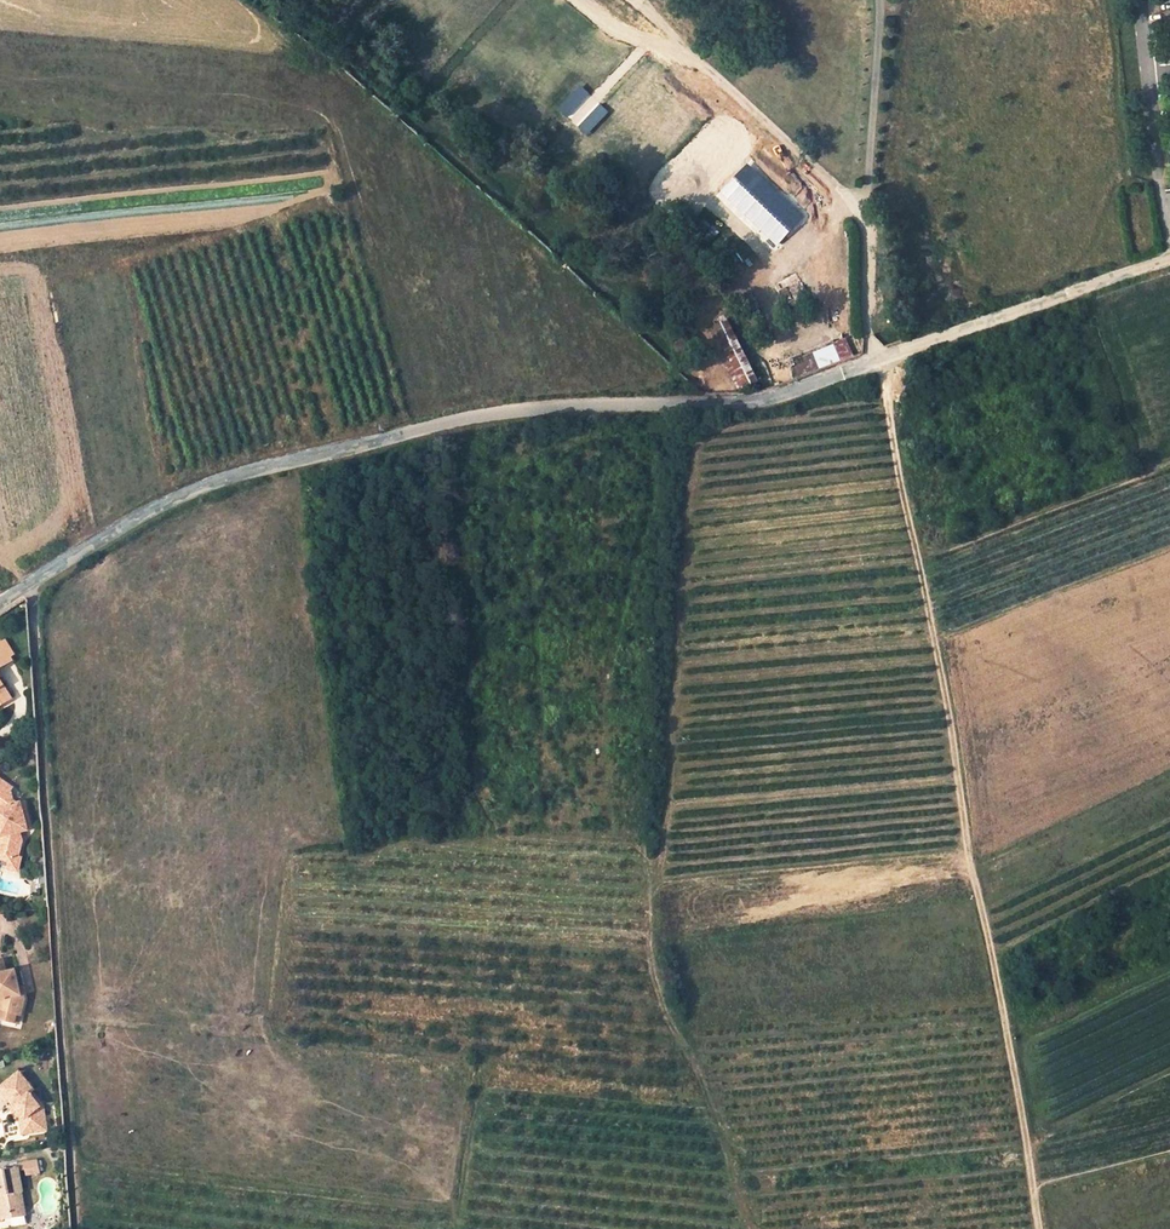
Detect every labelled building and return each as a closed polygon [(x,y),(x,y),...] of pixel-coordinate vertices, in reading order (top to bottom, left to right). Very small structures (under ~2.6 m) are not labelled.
[(757,382),(726,319),(714,325),(744,389),(757,382)] [(852,359),(844,339),(833,344),(834,347),(802,360),(803,363),(808,375),(852,359)] [(794,367),(799,379),(808,375),(803,363),(794,367)] [(793,381),(787,366),(768,374),(774,389),(793,381)] [(718,371),(711,374),(717,387),(723,385),(718,371)] [(16,661),(4,642),(0,644),(0,671),(16,661)] [(14,700),(1,679),(0,680),(0,703),(1,702),(3,707),(14,700)] [(17,864),(23,846),(21,836),(32,834),(24,806),(15,808),(10,790),(0,784),(0,829),(1,831),(4,830),(6,841),(3,842),(0,851),(0,861),(2,865),(8,867),(11,868),(17,864)] [(17,864),(11,868),(8,867),(7,872),(15,875),(19,865),(17,864)] [(17,1023),(18,1016),(23,1017),(27,997),(19,996),(16,969),(6,971),(4,961),(0,962),(0,1019),(17,1023)] [(19,1104),(21,1109),(16,1112),(22,1123),(28,1120),(30,1136),(49,1133),(45,1109),(36,1093),(40,1091),(30,1074),(6,1087),(16,1105),(19,1104)] [(16,1105),(13,1107),(16,1112),(21,1109),(19,1104),(16,1105)] [(28,1120),(22,1123),(25,1137),(30,1136),(28,1120)] [(38,1160),(24,1162),(26,1176),(40,1174),(38,1160)] [(1,1206),(0,1206),(0,1223),(25,1218),(20,1194),(23,1193),(19,1172),(0,1175),(0,1203),(1,1206)]
